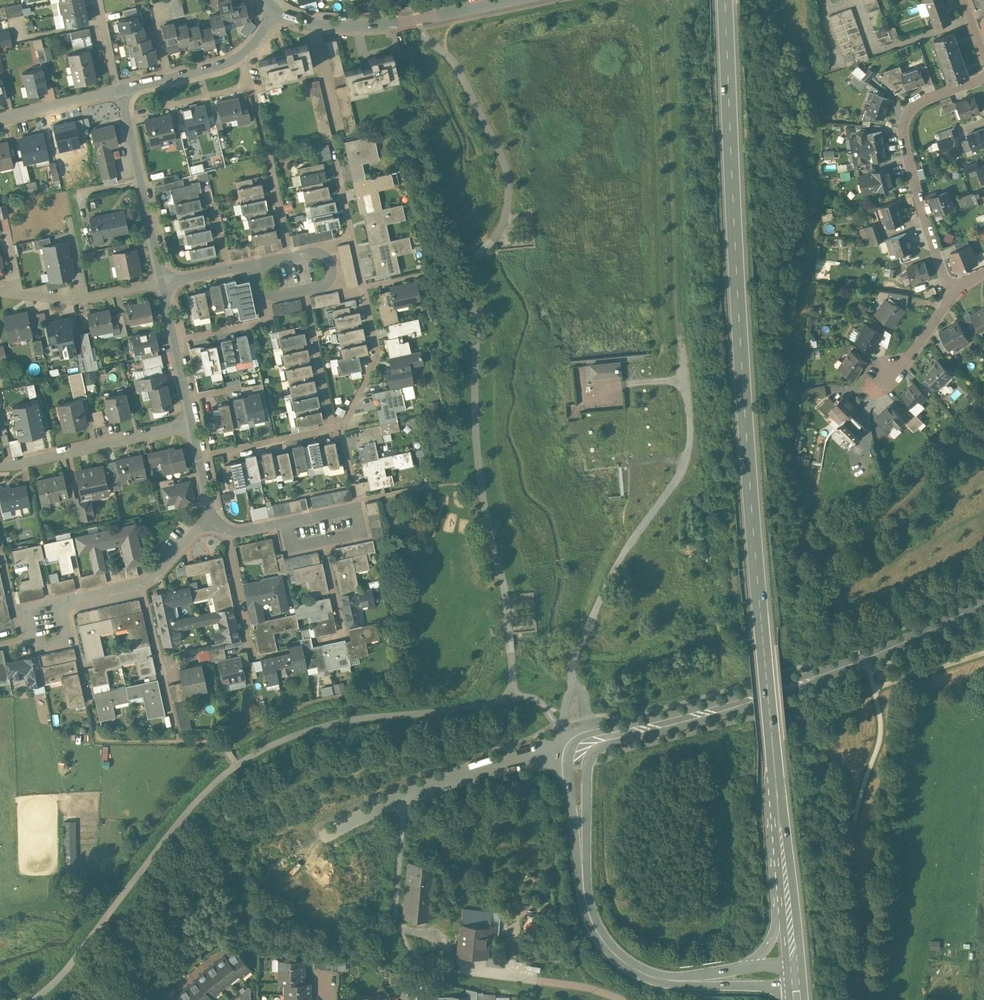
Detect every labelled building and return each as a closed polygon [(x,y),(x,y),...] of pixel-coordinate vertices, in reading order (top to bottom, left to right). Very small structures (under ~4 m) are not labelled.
[(61,0),(63,13),(84,9),(82,0),(61,0)] [(187,28),(186,24),(175,26),(174,22),(161,25),(166,44),(176,42),(177,46),(178,46),(189,43),(190,47),(201,45),(202,49),(215,46),(213,35),(226,32),(224,24),(223,21),(235,18),(232,7),(230,0),(225,0),(218,2),(221,14),(209,16),(212,27),(200,29),(199,25),(187,28)] [(926,0),(931,13),(947,7),(944,0),(927,0),(926,0)] [(245,4),(232,7),(235,18),(223,21),(224,24),(232,22),(233,24),(249,21),(248,18),(245,6),(245,4)] [(252,5),(245,6),(248,18),(254,17),(252,5)] [(25,14),(33,13),(32,6),(24,7),(25,14)] [(135,6),(122,9),(124,16),(137,13),(135,6)] [(947,7),(931,13),(935,26),(952,20),(947,7)] [(851,8),(840,12),(842,18),(853,13),(851,8)] [(880,8),(869,12),(871,17),(882,13),(880,8)] [(84,9),(63,13),(66,26),(87,22),(84,9)] [(840,12),(829,16),(831,22),(842,18),(840,12)] [(853,13),(842,18),(844,23),(855,19),(853,13)] [(882,13),(871,17),(873,23),(884,19),(882,13)] [(143,26),(140,26),(137,15),(118,19),(118,20),(119,20),(121,30),(121,31),(121,32),(125,31),(128,42),(124,42),(127,55),(135,53),(138,65),(157,60),(154,48),(151,48),(149,37),(146,37),(143,26)] [(842,18),(831,22),(833,28),(844,23),(842,18)] [(855,19),(844,23),(846,29),(857,25),(855,19)] [(884,19),(873,23),(874,28),(886,24),(884,19)] [(844,23),(833,28),(835,33),(846,29),(844,23)] [(857,25),(846,29),(848,35),(859,31),(857,25)] [(89,28),(70,32),(71,38),(90,35),(89,28)] [(846,29),(835,33),(837,39),(848,35),(846,29)] [(887,29),(876,33),(878,38),(889,35),(887,29)] [(0,32),(0,46),(12,44),(9,30),(0,32)] [(859,31),(848,35),(850,40),(861,36),(859,31)] [(70,32),(60,34),(61,42),(72,40),(71,38),(70,32)] [(953,33),(934,40),(949,84),(969,77),(964,65),(962,66),(955,45),(957,44),(953,33)] [(90,35),(71,38),(72,40),(75,52),(88,49),(93,48),(90,35)] [(848,35),(837,39),(839,45),(850,40),(848,35)] [(889,35),(878,38),(880,44),(891,40),(889,35)] [(861,36),(850,40),(852,46),(863,42),(861,36)] [(41,38),(31,40),(33,49),(36,49),(36,48),(43,47),(41,38)] [(336,40),(325,42),(333,76),(344,73),(343,70),(336,40)] [(850,40),(839,45),(841,50),(852,46),(850,40)] [(176,42),(166,44),(167,50),(179,48),(178,46),(177,46),(176,42)] [(863,42),(852,46),(854,52),(865,48),(863,42)] [(286,54),(259,60),(264,83),(279,80),(281,79),(281,77),(297,73),(296,71),(313,67),(307,44),(291,47),(291,46),(285,47),(286,54)] [(48,45),(43,47),(46,59),(51,58),(48,45)] [(852,46),(841,50),(843,56),(854,52),(852,46)] [(43,47),(36,48),(36,49),(39,61),(46,60),(46,59),(43,47)] [(865,48),(854,52),(856,58),(867,54),(865,48)] [(75,52),(68,54),(73,73),(76,72),(78,82),(75,83),(75,84),(95,79),(88,49),(75,52)] [(854,52),(843,56),(845,62),(856,58),(854,52)] [(361,68),(360,66),(343,70),(344,73),(346,85),(349,94),(366,90),(365,87),(382,83),(381,81),(398,77),(392,53),(376,58),(375,56),(369,57),(371,66),(361,68)] [(867,54),(856,58),(858,63),(869,59),(867,54)] [(856,58),(845,62),(847,67),(858,63),(856,58)] [(933,81),(927,64),(919,67),(924,82),(924,84),(933,81)] [(146,66),(135,69),(137,75),(148,72),(146,66)] [(42,67),(22,72),(25,87),(27,86),(29,93),(27,94),(27,95),(37,92),(47,90),(42,67)] [(866,73),(859,67),(853,74),(860,80),(859,82),(864,86),(871,77),(866,73)] [(900,67),(880,73),(881,78),(886,82),(890,80),(893,88),(896,87),(898,92),(908,88),(907,88),(902,73),(903,73),(900,67)] [(903,73),(902,73),(907,88),(908,88),(924,82),(919,67),(903,73)] [(875,73),(870,68),(866,73),(871,77),(875,73)] [(73,73),(66,74),(69,84),(75,83),(78,82),(76,72),(73,73)] [(279,80),(269,82),(271,92),(282,90),(279,80)] [(332,138),(319,80),(308,83),(320,141),(332,138)] [(358,132),(349,95),(349,94),(346,85),(335,88),(346,134),(358,132)] [(37,92),(27,95),(29,102),(39,100),(37,92)] [(890,99),(875,94),(869,111),(884,116),(890,99)] [(237,98),(225,101),(225,99),(216,101),(220,117),(241,112),(242,112),(241,108),(238,96),(237,96),(237,98)] [(951,96),(940,100),(942,105),(941,113),(958,107),(956,102),(957,102),(953,102),(951,96)] [(957,102),(956,102),(958,107),(961,117),(979,111),(974,96),(957,102)] [(205,105),(191,108),(191,107),(183,109),(188,130),(208,125),(210,125),(208,115),(205,103),(204,104),(205,105)] [(248,107),(241,108),(242,112),(241,112),(244,123),(251,121),(248,107)] [(171,113),(158,116),(158,118),(145,121),(151,146),(161,144),(161,143),(160,139),(168,137),(176,135),(173,124),(171,113)] [(213,114),(208,115),(210,125),(208,125),(210,134),(217,132),(213,114)] [(87,117),(82,118),(84,129),(90,128),(87,117)] [(178,123),(173,124),(176,135),(168,137),(168,139),(175,138),(176,139),(182,138),(178,123)] [(77,125),(55,130),(59,146),(72,143),(72,146),(82,144),(77,125)] [(113,125),(91,130),(96,150),(103,178),(116,175),(109,147),(118,144),(113,125)] [(954,127),(947,129),(950,135),(956,133),(954,127)] [(967,134),(973,149),(983,145),(983,128),(967,134)] [(882,132),(866,134),(866,135),(869,152),(885,150),(882,132)] [(42,133),(18,139),(23,159),(24,162),(26,162),(35,160),(34,156),(47,153),(42,133)] [(866,135),(851,137),(855,163),(870,161),(869,152),(866,135)] [(372,136),(344,141),(350,170),(359,168),(357,161),(376,157),(372,136)] [(182,138),(176,139),(177,149),(184,148),(182,138)] [(0,143),(0,168),(12,165),(12,162),(12,161),(7,141),(0,143)] [(322,157),(332,156),(330,143),(320,145),(322,157)] [(885,150),(869,152),(870,161),(876,160),(886,158),(885,150)] [(24,162),(23,159),(18,160),(23,181),(30,180),(26,162),(24,162)] [(18,160),(12,161),(12,162),(12,165),(16,183),(23,181),(18,160)] [(870,161),(855,163),(855,164),(860,163),(861,168),(874,166),(876,166),(876,160),(870,161)] [(59,177),(55,162),(49,164),(52,179),(59,177)] [(191,173),(206,170),(205,163),(190,165),(191,173)] [(313,164),(302,167),(303,173),(299,174),(301,183),(305,182),(317,180),(324,178),(322,169),(315,170),(313,164)] [(874,166),(861,168),(862,174),(863,176),(872,174),(872,172),(875,172),(874,166)] [(359,168),(350,170),(352,180),(364,178),(363,171),(360,172),(359,168)] [(875,172),(872,172),(872,174),(876,190),(876,191),(892,187),(887,169),(875,172)] [(364,178),(352,180),(360,212),(363,212),(379,208),(375,188),(391,185),(389,172),(364,178)] [(863,176),(861,176),(864,192),(876,190),(872,174),(863,176)] [(116,175),(103,178),(104,183),(117,181),(116,175)] [(172,175),(160,178),(162,184),(173,181),(172,175)] [(251,178),(235,181),(239,197),(243,196),(255,193),(262,192),(260,182),(253,184),(251,178)] [(192,183),(172,187),(174,196),(190,192),(190,193),(201,190),(199,180),(192,181),(192,183)] [(317,180),(305,182),(306,189),(302,190),(304,199),(312,197),(324,195),(328,194),(326,184),(318,186),(317,180)] [(947,191),(930,198),(936,214),(953,207),(947,191)] [(190,192),(174,196),(178,212),(194,208),(201,207),(199,198),(192,199),(190,193),(190,192)] [(978,192),(971,194),(973,200),(973,199),(974,200),(980,197),(978,192)] [(255,193),(243,196),(244,202),(240,203),(242,212),(250,211),(262,208),(265,208),(263,198),(256,200),(255,193)] [(324,195),(312,197),(314,203),(310,204),(310,205),(312,214),(316,213),(328,210),(335,209),(333,199),(325,201),(324,195)] [(312,197),(304,199),(306,206),(310,205),(310,204),(314,203),(312,197)] [(980,197),(974,200),(976,205),(982,203),(980,197)] [(973,200),(960,204),(963,210),(976,205),(974,200),(973,199),(973,200)] [(896,202),(880,207),(886,224),(901,219),(896,202)] [(379,208),(363,212),(369,240),(388,236),(384,222),(404,218),(401,203),(379,208)] [(194,208),(178,212),(181,227),(188,226),(201,223),(204,222),(202,213),(195,214),(194,208)] [(262,208),(250,211),(251,217),(247,218),(249,227),(253,227),(265,224),(273,222),(271,213),(263,214),(262,208)] [(328,210),(316,213),(317,219),(313,220),(315,230),(331,226),(339,225),(336,215),(329,216),(328,210)] [(125,211),(90,218),(95,245),(104,243),(103,238),(104,238),(103,236),(129,231),(125,211)] [(201,223),(188,226),(190,232),(185,233),(187,242),(205,239),(211,237),(209,228),(202,229),(201,223)] [(265,224),(253,227),(254,233),(251,234),(253,243),(276,238),(274,229),(266,230),(265,224)] [(315,230),(290,236),(292,247),(335,238),(331,226),(315,230)] [(878,230),(867,234),(869,240),(880,236),(878,230)] [(905,233),(891,238),(897,255),(911,250),(905,233)] [(403,236),(370,243),(373,257),(377,275),(397,271),(393,251),(406,249),(403,236)] [(880,236),(869,240),(871,245),(881,242),(880,236)] [(49,237),(34,240),(35,248),(43,247),(46,246),(51,245),(49,237)] [(253,243),(228,249),(230,260),(284,249),(282,237),(276,238),(253,243)] [(205,239),(192,241),(193,248),(189,249),(191,258),(214,253),(212,243),(206,245),(205,239)] [(957,250),(969,246),(966,239),(954,243),(957,250)] [(51,245),(46,246),(43,247),(50,280),(53,279),(53,280),(66,277),(74,275),(67,241),(51,245)] [(348,242),(336,245),(338,251),(349,249),(348,242)] [(124,243),(106,247),(108,255),(114,254),(114,253),(126,251),(124,243)] [(951,253),(953,258),(951,260),(957,272),(977,264),(969,246),(957,250),(951,253)] [(126,251),(114,253),(114,254),(119,276),(140,272),(138,262),(137,262),(136,257),(137,257),(135,249),(126,251)] [(349,249),(338,251),(339,257),(351,255),(349,249)] [(351,255),(339,257),(340,264),(352,261),(351,255)] [(352,261),(340,264),(342,270),(354,267),(352,261)] [(924,261),(906,267),(911,282),(929,276),(924,261)] [(354,267),(342,270),(343,276),(355,273),(354,267)] [(355,273),(343,276),(345,282),(356,279),(355,273)] [(804,276),(799,276),(799,280),(799,282),(801,284),(803,285),(806,285),(807,278),(805,277),(804,276)] [(66,277),(53,280),(53,279),(50,280),(46,281),(48,289),(67,285),(66,277)] [(356,279),(345,282),(346,288),(358,285),(356,279)] [(235,280),(225,283),(227,290),(221,291),(223,303),(229,302),(230,306),(239,304),(240,304),(236,284),(235,280)] [(409,287),(376,294),(383,325),(388,324),(398,322),(395,307),(409,304),(409,300),(408,297),(419,294),(416,281),(408,283),(409,287)] [(248,282),(236,284),(240,304),(239,304),(241,315),(254,312),(248,282)] [(219,284),(209,286),(211,293),(205,295),(207,307),(214,305),(214,309),(224,307),(223,303),(221,291),(219,284)] [(935,286),(923,291),(926,297),(937,292),(935,286)] [(907,294),(880,290),(876,296),(884,301),(875,314),(892,326),(904,309),(902,307),(903,305),(905,305),(907,294)] [(204,291),(194,293),(196,300),(189,301),(192,314),(198,312),(199,317),(209,315),(207,307),(205,295),(204,291)] [(338,291),(332,292),(335,303),(340,302),(338,291)] [(332,292),(327,293),(329,304),(335,303),(332,292)] [(327,293),(321,294),(323,306),(329,304),(327,293)] [(321,294),(315,296),(318,307),(323,306),(321,294)] [(318,307),(315,296),(309,297),(312,308),(318,307)] [(301,297),(273,305),(276,316),(304,308),(301,297)] [(356,299),(345,301),(346,307),(350,306),(357,305),(356,299)] [(136,304),(134,305),(134,304),(126,306),(127,313),(127,316),(128,316),(129,322),(152,317),(148,301),(138,303),(136,304)] [(346,307),(334,309),(338,325),(353,322),(361,320),(359,311),(351,313),(350,306),(346,307)] [(977,312),(977,311),(971,315),(979,330),(983,327),(983,308),(977,312)] [(108,309),(99,311),(99,313),(87,315),(87,314),(91,334),(112,329),(111,327),(112,327),(111,322),(108,309)] [(27,311),(3,316),(8,340),(20,338),(19,335),(32,333),(27,311)] [(46,311),(38,312),(39,322),(47,321),(46,311)] [(127,332),(122,311),(116,313),(118,320),(120,333),(127,332)] [(254,312),(241,315),(243,322),(260,318),(258,311),(254,312)] [(69,317),(46,322),(50,342),(58,341),(73,337),(69,317)] [(398,322),(388,324),(391,337),(386,338),(389,356),(410,352),(408,340),(403,341),(401,334),(412,332),(413,335),(422,333),(418,317),(398,322)] [(118,320),(111,322),(112,327),(111,327),(112,329),(113,335),(120,333),(118,320)] [(353,322),(338,325),(341,341),(362,337),(364,336),(362,326),(354,328),(353,322)] [(958,322),(940,333),(949,348),(957,343),(959,346),(968,341),(967,338),(958,322)] [(882,333),(866,324),(861,332),(862,333),(857,342),(855,341),(855,342),(872,351),(879,338),(878,337),(880,332),(882,333)] [(294,327),(278,330),(281,346),(297,343),(304,341),(303,332),(295,334),(294,327)] [(155,330),(129,336),(132,350),(158,344),(155,330)] [(247,335),(237,338),(238,345),(232,346),(235,358),(241,357),(242,360),(251,358),(247,335)] [(362,337),(341,341),(344,357),(358,354),(367,352),(365,342),(363,343),(362,337)] [(41,339),(32,341),(35,355),(44,353),(41,339)] [(231,339),(221,341),(223,348),(217,349),(219,361),(225,360),(226,364),(235,362),(235,358),(232,346),(231,339)] [(62,346),(64,355),(76,353),(73,343),(70,341),(67,345),(62,346)] [(81,341),(73,343),(76,353),(77,358),(84,357),(81,341)] [(297,343),(281,346),(284,362),(300,359),(308,357),(306,348),(298,349),(297,343)] [(158,344),(139,348),(141,358),(160,354),(158,344)] [(199,346),(189,348),(194,372),(204,370),(201,357),(202,357),(200,349),(199,346)] [(216,346),(206,348),(200,349),(202,357),(201,357),(204,370),(205,373),(221,369),(219,361),(217,349),(216,346)] [(410,352),(389,356),(391,367),(387,368),(391,388),(400,386),(411,384),(407,365),(420,362),(420,359),(421,359),(419,350),(410,352)] [(866,361),(851,351),(839,368),(854,379),(866,361)] [(141,358),(143,369),(161,366),(161,367),(163,366),(160,354),(141,358)] [(344,357),(338,358),(341,372),(361,368),(358,354),(344,357)] [(300,359),(284,362),(288,378),(304,374),(311,373),(309,363),(301,365),(300,359)] [(937,359),(923,374),(937,388),(951,374),(937,359)] [(620,362),(591,364),(593,377),(621,374),(620,362)] [(144,378),(135,380),(138,390),(149,387),(166,384),(164,373),(163,373),(161,367),(161,366),(143,369),(142,370),(144,378)] [(84,372),(86,383),(98,381),(96,369),(84,372)] [(81,371),(70,374),(76,400),(80,399),(87,397),(81,371)] [(304,374),(288,378),(291,393),(307,390),(314,389),(312,379),(305,381),(304,374)] [(918,386),(911,379),(911,380),(914,383),(909,388),(908,387),(901,395),(910,405),(911,404),(910,404),(916,398),(920,401),(930,391),(922,382),(918,386)] [(262,382),(251,385),(253,394),(259,393),(261,407),(267,406),(262,382)] [(166,384),(149,387),(154,409),(171,406),(166,384)] [(391,388),(373,392),(374,398),(380,397),(382,407),(376,409),(379,424),(397,420),(396,411),(405,409),(400,386),(391,388)] [(824,386),(809,388),(811,399),(826,397),(824,386)] [(307,390),(291,393),(294,409),(310,406),(317,404),(315,395),(308,396),(307,390)] [(124,392),(105,397),(110,419),(129,415),(124,392)] [(253,394),(249,395),(250,403),(244,404),(247,416),(253,415),(254,419),(264,417),(261,407),(259,393),(253,394)] [(857,407),(844,395),(836,403),(830,409),(831,409),(837,416),(838,415),(844,420),(851,413),(857,407)] [(829,396),(818,407),(826,414),(828,412),(831,409),(830,409),(836,403),(829,396)] [(243,397),(233,399),(234,406),(229,407),(231,419),(237,418),(238,422),(248,420),(247,416),(244,404),(243,397)] [(76,400),(58,404),(64,429),(85,424),(80,399),(76,400)] [(228,404),(218,406),(220,413),(214,415),(216,427),(223,425),(223,430),(233,428),(231,419),(229,407),(228,404)] [(38,405),(11,411),(19,446),(46,440),(38,405)] [(889,405),(875,418),(888,432),(896,424),(898,426),(904,420),(889,405)] [(310,406),(294,409),(298,425),(317,421),(321,420),(319,410),(312,412),(310,406)] [(844,420),(838,415),(837,416),(831,409),(828,412),(840,424),(844,420)] [(102,410),(96,411),(99,426),(105,424),(102,410)] [(96,411),(90,412),(93,427),(99,426),(96,411)] [(840,424),(838,426),(854,442),(865,431),(863,427),(864,426),(851,413),(844,420),(840,424)] [(919,413),(909,421),(916,429),(926,421),(919,413)] [(412,428),(420,425),(416,415),(409,418),(412,428)] [(379,424),(378,424),(380,434),(400,430),(397,420),(379,424)] [(317,421),(298,425),(299,431),(318,427),(317,421)] [(905,427),(912,433),(915,429),(908,423),(905,427)] [(378,424),(359,428),(362,439),(358,440),(359,445),(357,446),(361,461),(378,457),(375,441),(381,439),(380,434),(378,424)] [(864,426),(863,427),(865,431),(866,437),(872,435),(869,425),(864,426)] [(1,434),(4,445),(10,443),(8,433),(1,434)] [(317,442),(308,444),(310,451),(303,453),(307,469),(322,465),(320,453),(317,442)] [(334,442),(325,444),(326,452),(320,453),(322,465),(329,464),(329,468),(339,466),(334,442)] [(302,445),(293,447),(294,454),(288,456),(290,468),(297,467),(298,471),(307,469),(303,453),(302,445)] [(182,448),(169,451),(168,449),(160,451),(165,470),(186,465),(182,448)] [(410,450),(391,454),(393,465),(398,464),(399,468),(413,464),(410,450)] [(155,452),(147,454),(150,466),(157,464),(155,452)] [(270,452),(261,454),(262,461),(256,462),(260,478),(275,475),(273,463),(270,452)] [(287,452),(277,454),(279,462),(273,463),(275,475),(282,474),(282,477),(292,476),(290,468),(288,456),(287,452)] [(141,454),(115,460),(116,461),(119,479),(127,477),(127,480),(146,476),(141,454)] [(391,454),(378,457),(361,461),(364,475),(367,475),(368,480),(370,489),(388,485),(384,467),(393,465),(391,454)] [(255,455),(245,457),(247,464),(241,466),(244,481),(260,478),(256,462),(255,455)] [(116,461),(108,462),(111,476),(112,481),(119,479),(116,461)] [(240,462),(224,465),(229,489),(245,485),(244,481),(241,466),(240,462)] [(109,465),(103,466),(105,477),(111,476),(109,465)] [(103,466),(75,472),(80,497),(81,500),(88,498),(109,493),(105,477),(103,466)] [(63,474),(36,480),(40,499),(47,498),(47,500),(65,497),(68,496),(66,485),(63,474)] [(173,478),(159,480),(161,491),(165,490),(164,486),(174,484),(173,478)] [(368,480),(355,483),(357,494),(365,493),(365,490),(370,489),(368,480)] [(174,484),(164,486),(165,490),(168,503),(175,502),(176,508),(194,504),(190,485),(185,482),(174,484)] [(72,484),(66,485),(68,496),(65,497),(67,507),(76,504),(75,499),(72,484)] [(0,491),(0,496),(0,498),(3,510),(29,504),(25,485),(3,490),(0,491)] [(333,492),(327,494),(329,504),(335,503),(333,492)] [(88,498),(81,500),(80,497),(75,499),(76,504),(80,520),(92,517),(88,498)] [(306,498),(267,506),(269,517),(308,509),(306,498)] [(380,519),(369,521),(370,527),(381,525),(380,519)] [(134,523),(103,530),(106,543),(120,539),(126,566),(136,564),(142,562),(134,523)] [(381,525),(370,527),(371,533),(382,531),(381,525)] [(103,530),(74,536),(77,546),(87,544),(92,565),(103,563),(99,545),(106,543),(103,530)] [(71,537),(44,543),(46,553),(57,551),(61,572),(72,570),(68,552),(74,551),(71,537)] [(272,539),(241,545),(244,562),(264,558),(267,572),(278,570),(272,539)] [(367,541),(361,543),(364,554),(366,553),(370,553),(367,541)] [(40,544),(12,550),(15,561),(25,558),(27,567),(30,578),(30,579),(41,577),(37,559),(43,557),(40,544)] [(350,545),(344,546),(347,557),(352,556),(350,545)] [(339,547),(333,548),(335,560),(341,558),(339,547)] [(335,560),(334,560),(341,594),(359,591),(355,572),(369,569),(366,553),(352,556),(347,557),(341,558),(335,560)] [(304,566),(301,555),(296,556),(298,568),(304,566)] [(298,568),(296,556),(290,558),(292,569),(293,569),(298,568)] [(222,557),(185,565),(187,575),(211,570),(214,585),(227,582),(222,557)] [(25,558),(15,561),(15,563),(14,563),(15,570),(20,573),(22,568),(27,567),(25,558)] [(290,558),(284,559),(286,570),(292,569),(290,558)] [(298,568),(293,569),(295,580),(308,578),(311,595),(327,591),(321,563),(320,563),(315,564),(309,565),(304,566),(298,568)] [(136,564),(129,565),(132,577),(139,575),(136,564)] [(126,566),(124,566),(126,578),(132,577),(129,565),(126,566)] [(126,578),(124,566),(118,568),(120,579),(126,578)] [(118,568),(111,569),(114,581),(120,579),(118,568)] [(104,571),(98,572),(101,584),(107,582),(104,571)] [(98,572),(92,573),(95,585),(101,584),(98,572)] [(92,573),(86,575),(89,586),(95,585),(92,573)] [(86,575),(80,576),(82,588),(89,586),(86,575)] [(281,575),(268,578),(270,584),(245,589),(250,616),(261,614),(259,601),(273,598),(275,611),(288,608),(281,575)] [(41,577),(30,579),(30,578),(26,579),(22,580),(20,584),(19,584),(20,589),(35,586),(42,585),(43,584),(41,577)] [(73,578),(67,579),(70,591),(76,589),(73,578)] [(67,579),(61,580),(64,592),(70,591),(67,579)] [(64,592),(61,580),(55,582),(58,593),(64,592)] [(55,582),(49,583),(51,595),(58,593),(55,582)] [(214,585),(191,590),(193,600),(214,595),(217,610),(232,607),(227,582),(214,585)] [(42,585),(35,586),(38,598),(44,596),(42,585)] [(35,586),(29,587),(32,599),(38,598),(35,586)] [(29,587),(23,589),(26,600),(32,599),(29,587)] [(359,591),(341,594),(348,629),(349,629),(361,626),(357,605),(373,602),(370,588),(359,591)] [(20,589),(17,590),(18,592),(20,602),(26,600),(23,589),(20,589)] [(191,590),(153,598),(159,623),(171,620),(168,606),(193,601),(193,600),(191,590)] [(9,620),(3,593),(0,594),(0,622),(9,620)] [(329,597),(293,604),(295,613),(296,616),(312,612),(317,635),(336,631),(329,597)] [(139,599),(132,600),(134,612),(141,611),(139,599)] [(132,600),(126,602),(128,614),(134,612),(132,600)] [(126,602),(120,603),(122,615),(128,614),(126,602)] [(120,603),(114,604),(116,616),(122,615),(120,603)] [(114,604),(108,606),(110,618),(116,616),(114,604)] [(108,606),(102,607),(104,619),(110,618),(108,606)] [(102,607),(95,608),(98,620),(104,619),(102,607)] [(217,610),(196,615),(198,625),(219,620),(222,632),(237,628),(232,607),(217,610)] [(95,608),(89,610),(91,622),(98,620),(95,608)] [(89,610),(83,611),(85,623),(91,622),(89,610)] [(83,611),(77,613),(79,625),(85,623),(83,611)] [(116,616),(110,618),(113,631),(128,628),(132,649),(149,645),(141,611),(134,612),(128,614),(122,615),(116,616)] [(295,613),(253,622),(259,652),(276,649),(273,630),(298,625),(296,616),(295,613)] [(171,620),(159,623),(163,645),(178,642),(175,630),(198,625),(196,615),(171,620)] [(85,623),(79,625),(87,658),(92,657),(103,655),(98,634),(113,631),(110,618),(104,619),(98,620),(91,622),(85,623)] [(361,626),(349,629),(351,640),(345,642),(348,657),(368,653),(365,641),(379,638),(376,623),(361,626)] [(237,628),(222,632),(213,634),(215,643),(239,637),(237,628)] [(344,640),(312,646),(310,637),(300,639),(301,644),(306,665),(317,663),(318,671),(329,669),(328,666),(338,664),(339,666),(349,664),(348,657),(345,642),(344,640)] [(288,653),(261,659),(266,684),(279,681),(277,674),(306,668),(306,665),(301,644),(290,646),(291,654),(288,655),(288,653)] [(132,649),(118,652),(120,662),(136,659),(140,676),(155,673),(149,645),(132,649)] [(74,647),(67,649),(70,660),(74,659),(76,659),(74,647)] [(232,658),(228,659),(227,658),(224,647),(210,650),(212,659),(219,657),(219,660),(223,678),(230,677),(230,679),(244,677),(240,660),(233,662),(232,658)] [(67,649),(61,650),(64,662),(70,660),(67,649)] [(0,650),(0,684),(9,682),(2,650),(0,650)] [(61,650),(55,651),(58,663),(64,662),(61,650)] [(55,651),(49,653),(52,664),(58,663),(55,651)] [(103,655),(92,657),(94,666),(89,667),(93,685),(108,681),(104,665),(109,664),(110,666),(121,664),(120,662),(118,652),(103,655)] [(49,653),(43,654),(46,666),(52,664),(49,653)] [(43,654),(37,655),(40,667),(46,666),(43,654)] [(37,655),(8,662),(11,673),(28,669),(32,685),(43,683),(43,681),(40,667),(37,655)] [(46,666),(40,667),(43,681),(61,677),(68,707),(84,703),(74,659),(70,660),(64,662),(58,663),(52,664),(46,666)] [(201,664),(179,669),(182,681),(184,690),(185,690),(196,687),(196,689),(206,687),(201,664)] [(157,679),(126,686),(128,696),(142,693),(148,717),(164,713),(157,679)] [(182,681),(168,684),(172,700),(187,697),(185,690),(184,690),(182,681)] [(334,683),(336,693),(347,691),(345,681),(334,683)] [(324,695),(335,693),(333,684),(322,686),(324,695)] [(126,686),(94,693),(100,719),(114,716),(111,700),(128,696),(126,686)] [(65,849),(77,849),(76,820),(64,821),(65,849)] [(429,920),(434,864),(408,862),(403,918),(429,920)] [(492,911),(462,908),(458,954),(488,957),(490,936),(493,937),(495,924),(491,923),(492,911)] [(250,968),(236,950),(226,957),(226,958),(239,974),(238,974),(240,976),(250,968)] [(239,974),(226,958),(226,957),(224,955),(215,963),(229,981),(238,974),(239,974)] [(303,958),(279,958),(279,970),(303,970),(303,958)] [(229,981),(215,963),(205,970),(220,989),(229,981)] [(220,989),(205,970),(195,978),(197,980),(197,979),(210,996),(211,996),(220,989)] [(303,970),(279,970),(279,982),(285,982),(303,982),(303,970)] [(399,984),(399,973),(399,972),(387,970),(387,976),(389,976),(389,984),(399,984)] [(197,979),(197,980),(187,987),(198,999),(209,999),(212,998),(211,996),(210,996),(197,979)] [(303,982),(285,982),(285,994),(310,994),(310,982),(303,982)] [(237,995),(242,999),(250,999),(250,988),(248,986),(237,995)] [(187,987),(178,995),(182,999),(198,999),(187,987)]
